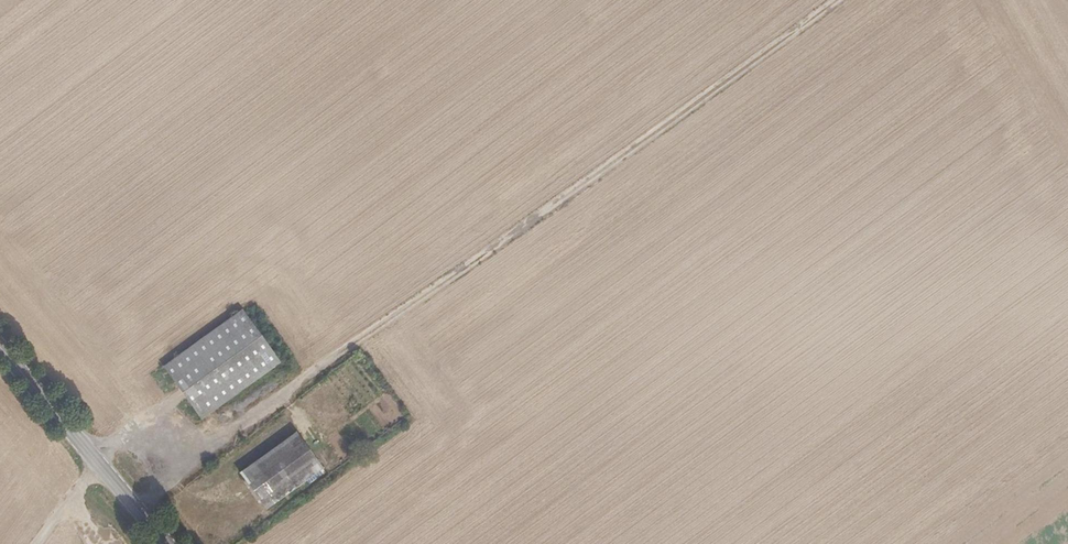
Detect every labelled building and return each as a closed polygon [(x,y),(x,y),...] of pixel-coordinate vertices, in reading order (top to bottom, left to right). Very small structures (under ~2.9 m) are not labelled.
[(239,316),(162,365),(198,421),(275,371),(239,316)] [(263,513),(322,473),(296,435),(237,475),(263,513)]
